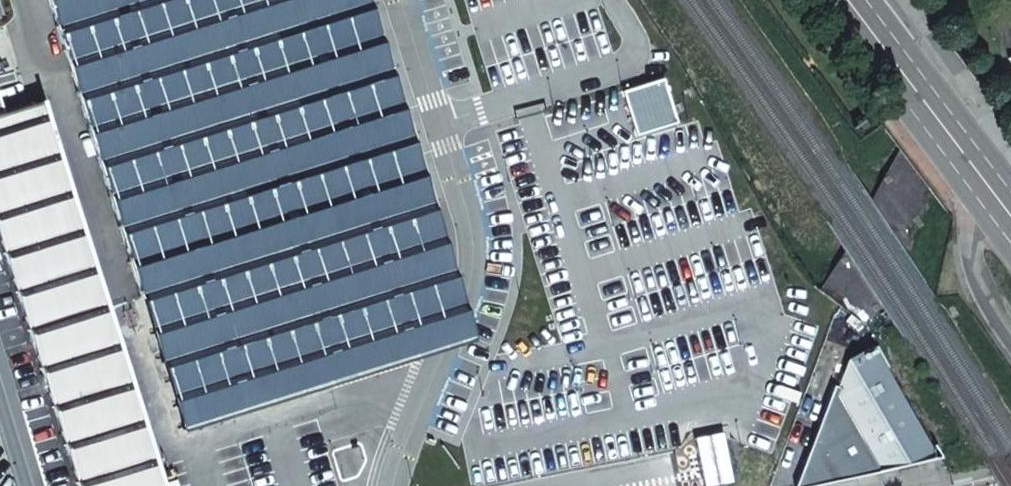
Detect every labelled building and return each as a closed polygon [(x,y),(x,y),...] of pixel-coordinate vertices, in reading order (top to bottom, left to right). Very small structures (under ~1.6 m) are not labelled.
[(369,0),(49,0),(183,426),(444,344),(474,335),(463,301),(369,0)] [(80,485),(163,485),(43,103),(0,116),(0,235),(80,485)] [(936,459),(873,348),(849,360),(841,388),(836,387),(800,485),(821,485),(883,472),(936,459)]
